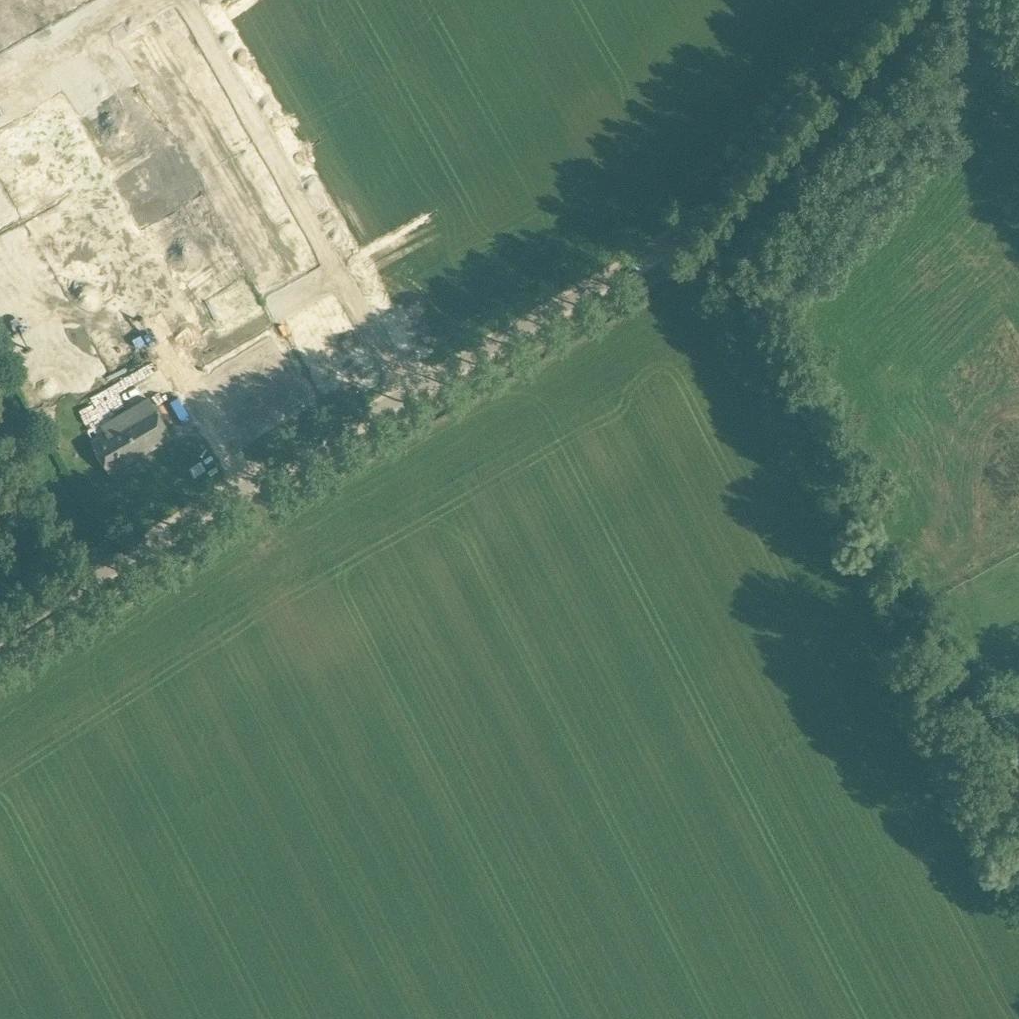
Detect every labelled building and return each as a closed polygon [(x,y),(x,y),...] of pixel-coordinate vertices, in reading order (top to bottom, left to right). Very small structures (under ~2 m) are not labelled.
[(65,0),(0,0),(0,37),(65,0)] [(103,145),(16,194),(118,373),(205,323),(141,211),(169,195),(176,207),(173,210),(170,214),(168,218),(166,223),(166,227),(166,232),(167,237),(168,241),(171,245),(174,249),(177,252),(181,255),(186,256),(190,258),(195,258),(200,257),(204,256),(209,254),(213,251),(216,248),(219,244),(221,240),(223,236),(223,231),(223,226),(222,221),(221,217),(219,213),(216,209),(212,206),(208,203),(204,201),(199,200),(194,200),(190,200),(185,202),(178,190),(207,174),(266,277),(310,251),(251,148),(257,145),(232,101),(226,104),(167,1),(123,26),(182,129),(153,146),(146,134),(150,130),(152,126),(154,122),(156,118),(156,113),(156,108),(155,103),(154,99),(151,95),(148,91),(145,88),(141,86),(136,84),(132,83),(127,83),(122,83),(117,84),(113,86),(109,89),(106,92),(103,96),(101,100),(99,105),(99,110),(99,114),(100,119),(101,124),(104,128),(107,131),(110,135),(114,137),(119,139),(123,140),(128,140),(133,140),(137,139),(144,151),(116,167),(103,145)] [(0,88),(0,166),(7,179),(94,129),(53,58),(0,88)] [(27,376),(72,350),(0,223),(0,328),(27,376)] [(107,434),(94,442),(101,454),(111,472),(171,436),(161,419),(154,407),(142,414),(124,424),(119,415),(101,425),(107,434)]
